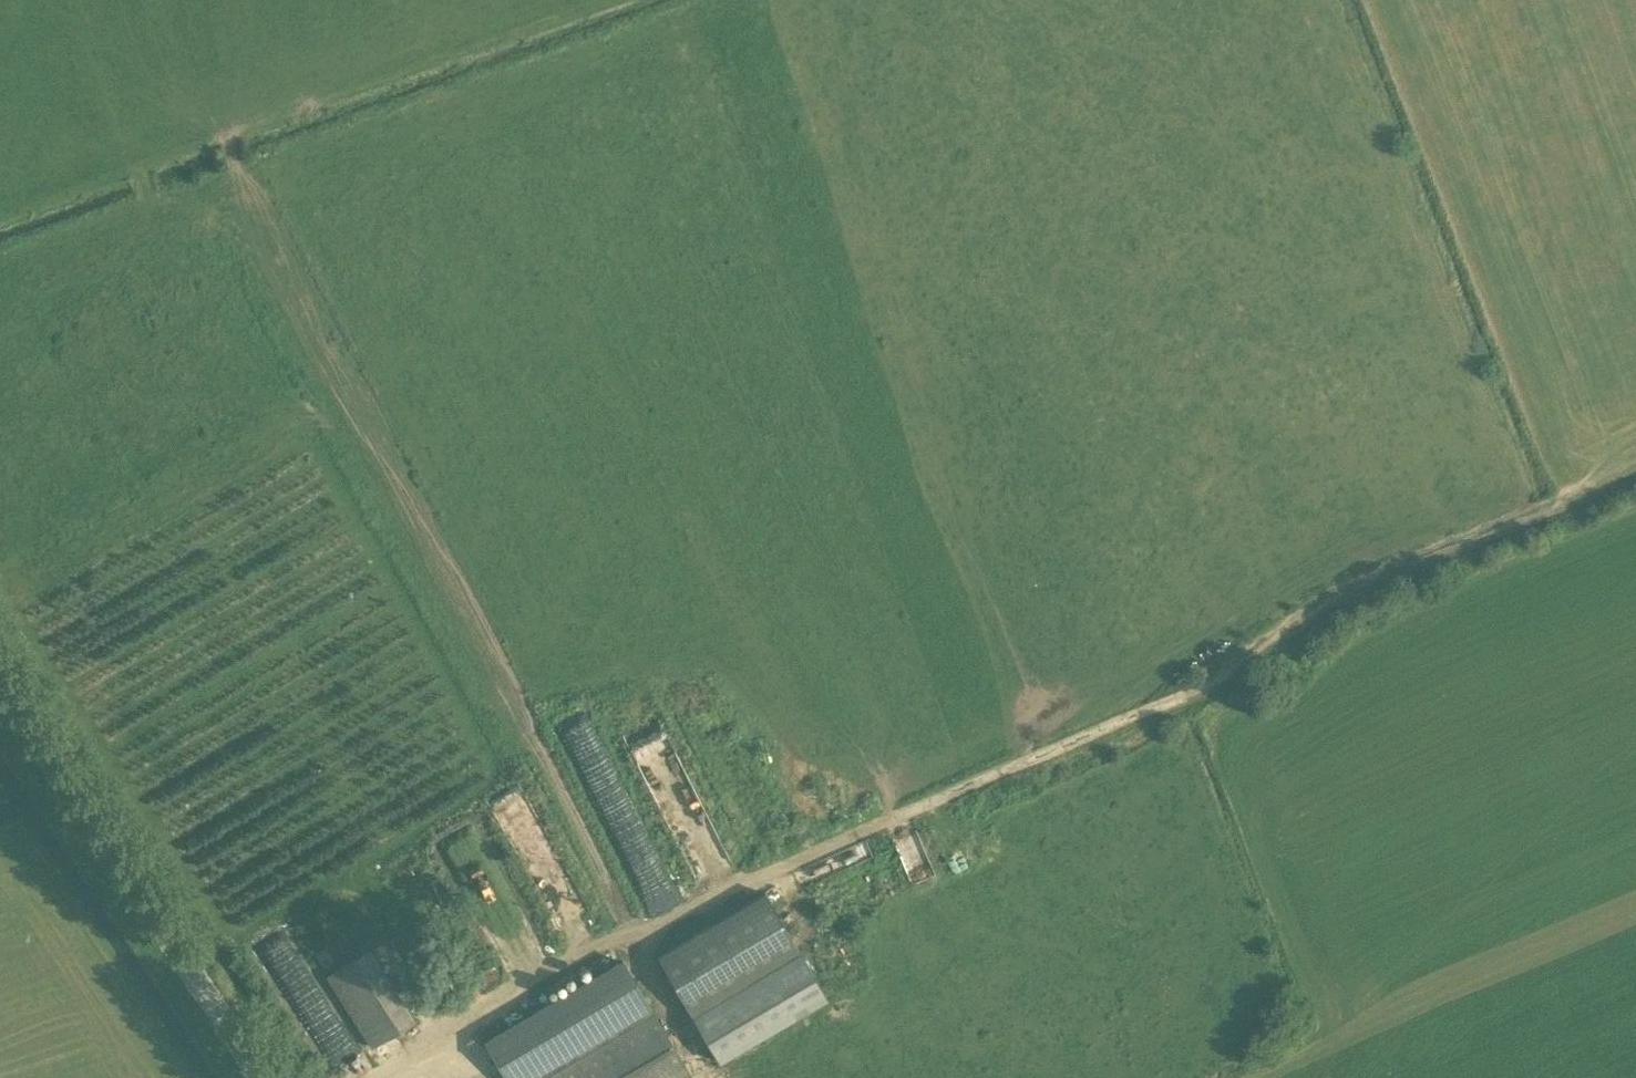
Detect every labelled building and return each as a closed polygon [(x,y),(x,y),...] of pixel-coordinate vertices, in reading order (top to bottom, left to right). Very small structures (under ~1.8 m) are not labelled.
[(532,884),(562,870),(523,783),(492,797),(532,884)] [(629,785),(593,797),(610,847),(645,836),(629,785)] [(668,846),(679,872),(700,863),(689,837),(668,846)] [(719,1061),(826,998),(764,892),(657,956),(719,1061)] [(267,943),(288,962),(300,949),(278,930),(267,943)] [(690,1075),(623,960),(485,1041),(507,1077),(684,1077),(690,1075)] [(412,1021),(395,994),(354,1019),(372,1047),(412,1021)] [(331,1058),(353,1040),(343,1028),(334,1035),(329,1030),(317,1040),(331,1058)]
